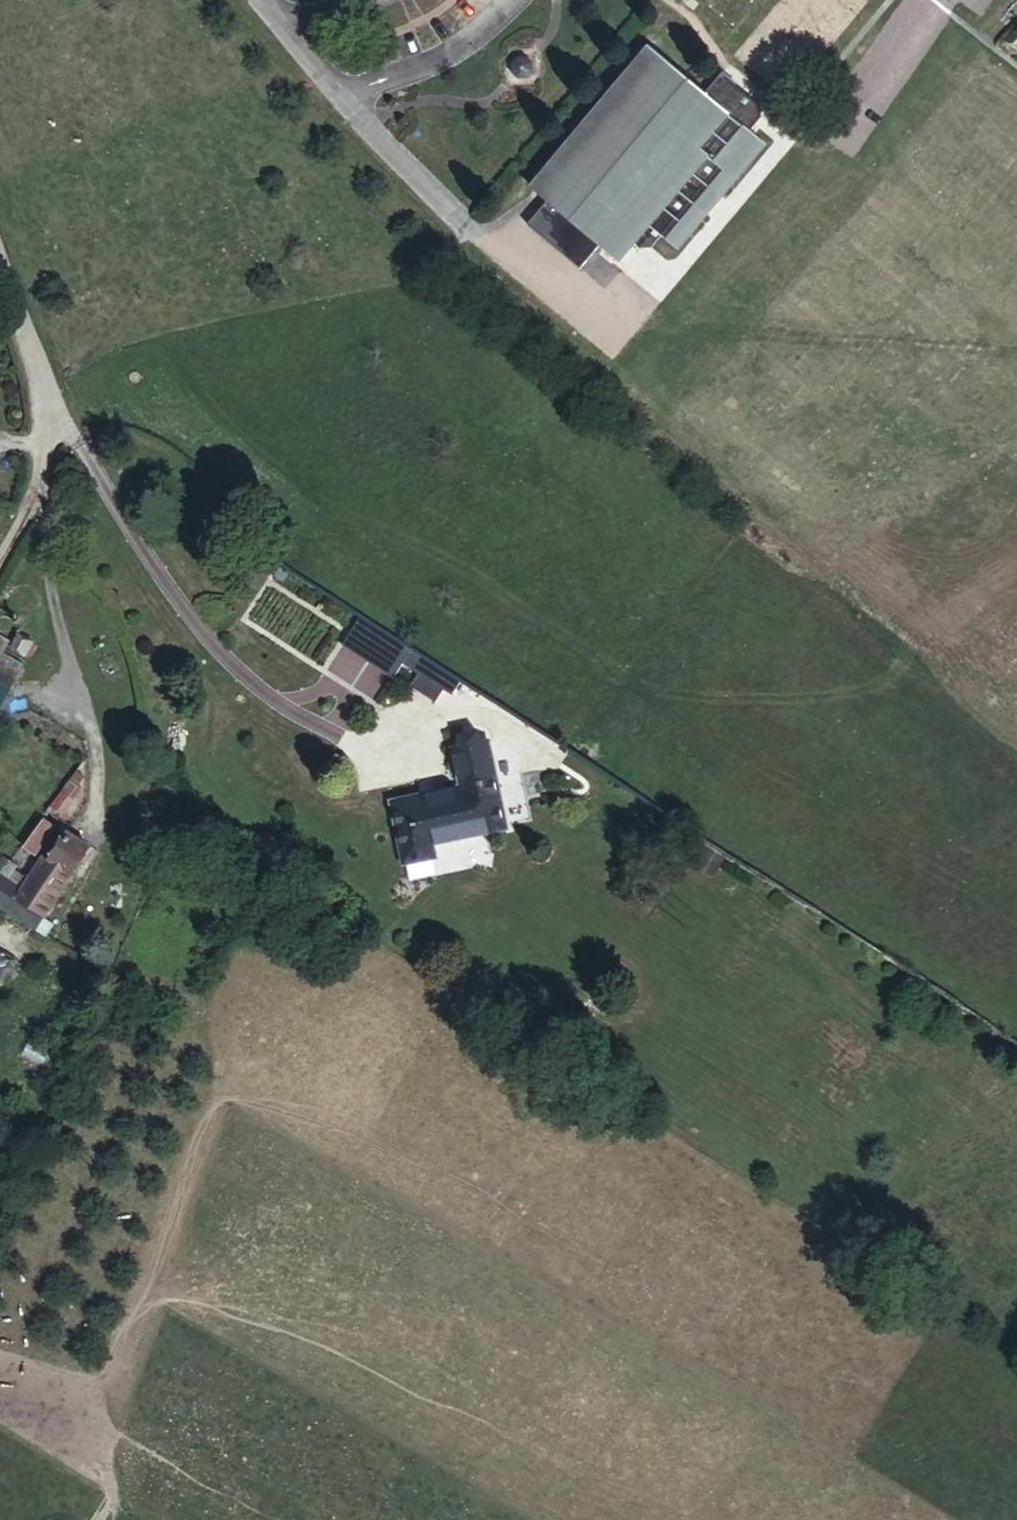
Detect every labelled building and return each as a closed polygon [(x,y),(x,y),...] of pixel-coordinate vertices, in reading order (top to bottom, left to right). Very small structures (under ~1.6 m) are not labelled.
[(536,200),(621,267),(636,249),(644,256),(656,255),(666,242),(679,252),(764,146),(752,136),(763,122),(761,109),(721,77),(702,100),(651,57),(536,200)] [(4,695),(21,667),(2,655),(10,642),(0,637),(0,693),(4,695)] [(402,666),(420,676),(414,687),(442,703),(456,678),(410,652),(402,666)] [(502,828),(486,746),(452,754),(461,792),(394,806),(405,863),(433,857),(431,843),(502,828)] [(81,779),(75,775),(47,814),(59,822),(80,791),(75,787),(81,779)] [(45,824),(25,852),(37,859),(56,832),(45,824)] [(35,932),(45,919),(91,852),(69,838),(51,865),(45,860),(29,884),(21,895),(8,915),(35,932)] [(8,915),(21,895),(1,881),(8,870),(11,865),(4,860),(0,866),(0,911),(8,915)] [(22,872),(11,865),(8,870),(18,877),(22,872)] [(21,895),(29,884),(18,877),(8,870),(1,881),(21,895)] [(35,932),(46,939),(54,925),(45,919),(35,932)] [(14,962),(0,953),(0,984),(14,962)]
